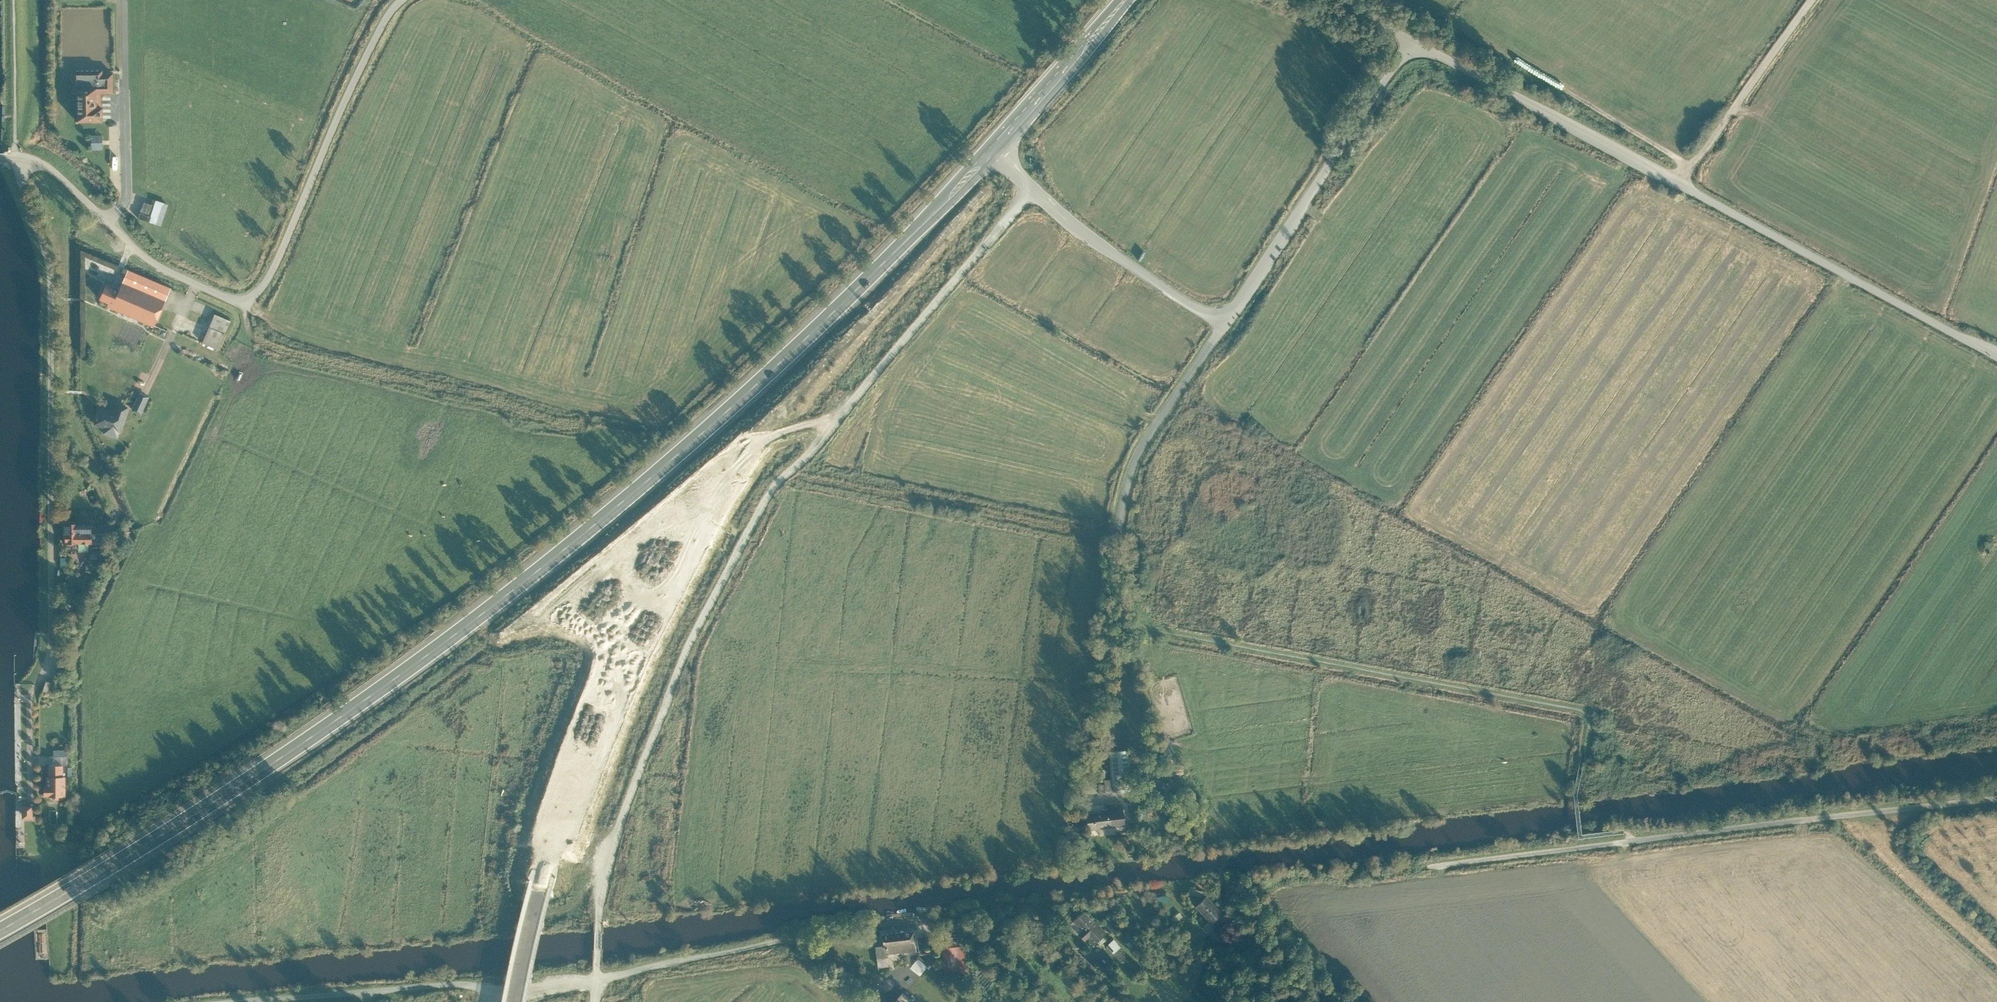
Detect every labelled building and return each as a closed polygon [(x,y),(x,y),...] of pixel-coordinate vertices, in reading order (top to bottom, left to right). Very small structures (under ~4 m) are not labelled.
[(102,69),(73,70),(73,82),(73,92),(77,92),(78,120),(103,120),(103,94),(114,93),(114,72),(102,72),(102,69)] [(90,135),(91,150),(103,149),(102,135),(90,135)] [(157,200),(149,222),(161,226),(168,204),(157,200)] [(122,292),(106,285),(100,299),(112,304),(110,308),(153,327),(150,333),(167,341),(172,330),(155,323),(169,291),(130,273),(122,292)] [(214,311),(200,345),(219,353),(233,319),(214,311)] [(152,398),(139,392),(131,410),(143,415),(152,398)] [(113,413),(99,408),(92,425),(105,430),(103,434),(118,440),(129,408),(117,403),(113,413)] [(92,523),(64,523),(65,543),(93,543),(93,533),(92,523)] [(113,523),(97,523),(97,533),(93,533),(93,543),(104,543),(105,534),(113,534),(113,523)] [(1161,743),(1163,754),(1174,752),(1172,740),(1161,743)] [(54,762),(67,763),(68,749),(54,748),(54,762)] [(1131,791),(1127,750),(1109,752),(1113,793),(1131,791)] [(62,766),(47,766),(47,776),(44,776),(44,797),(66,797),(66,775),(62,775),(62,766)] [(34,820),(33,807),(22,807),(22,821),(34,820)] [(1090,812),(1093,835),(1126,831),(1123,808),(1090,812)] [(1156,895),(1157,902),(1168,901),(1167,894),(1156,895)] [(1208,920),(1211,924),(1213,922),(1222,914),(1206,897),(1195,907),(1208,920)] [(1069,926),(1090,949),(1105,934),(1083,912),(1069,926)] [(1112,918),(1104,924),(1111,933),(1119,926),(1112,918)] [(1213,922),(1211,924),(1208,920),(1201,927),(1215,942),(1224,934),(1213,922)] [(915,932),(884,936),(885,946),(886,955),(917,951),(915,932)] [(1120,947),(1113,939),(1105,946),(1112,954),(1118,949),(1120,947)] [(886,955),(885,946),(874,947),(875,959),(886,958),(886,955)] [(943,972),(956,971),(957,973),(961,974),(965,973),(967,970),(965,946),(941,948),(943,972)] [(1118,949),(1112,954),(1120,962),(1125,957),(1118,949)] [(918,955),(912,966),(923,972),(929,961),(918,955)] [(886,958),(875,959),(877,968),(888,967),(886,958)] [(893,1001),(914,1001),(902,992),(893,1001)]
